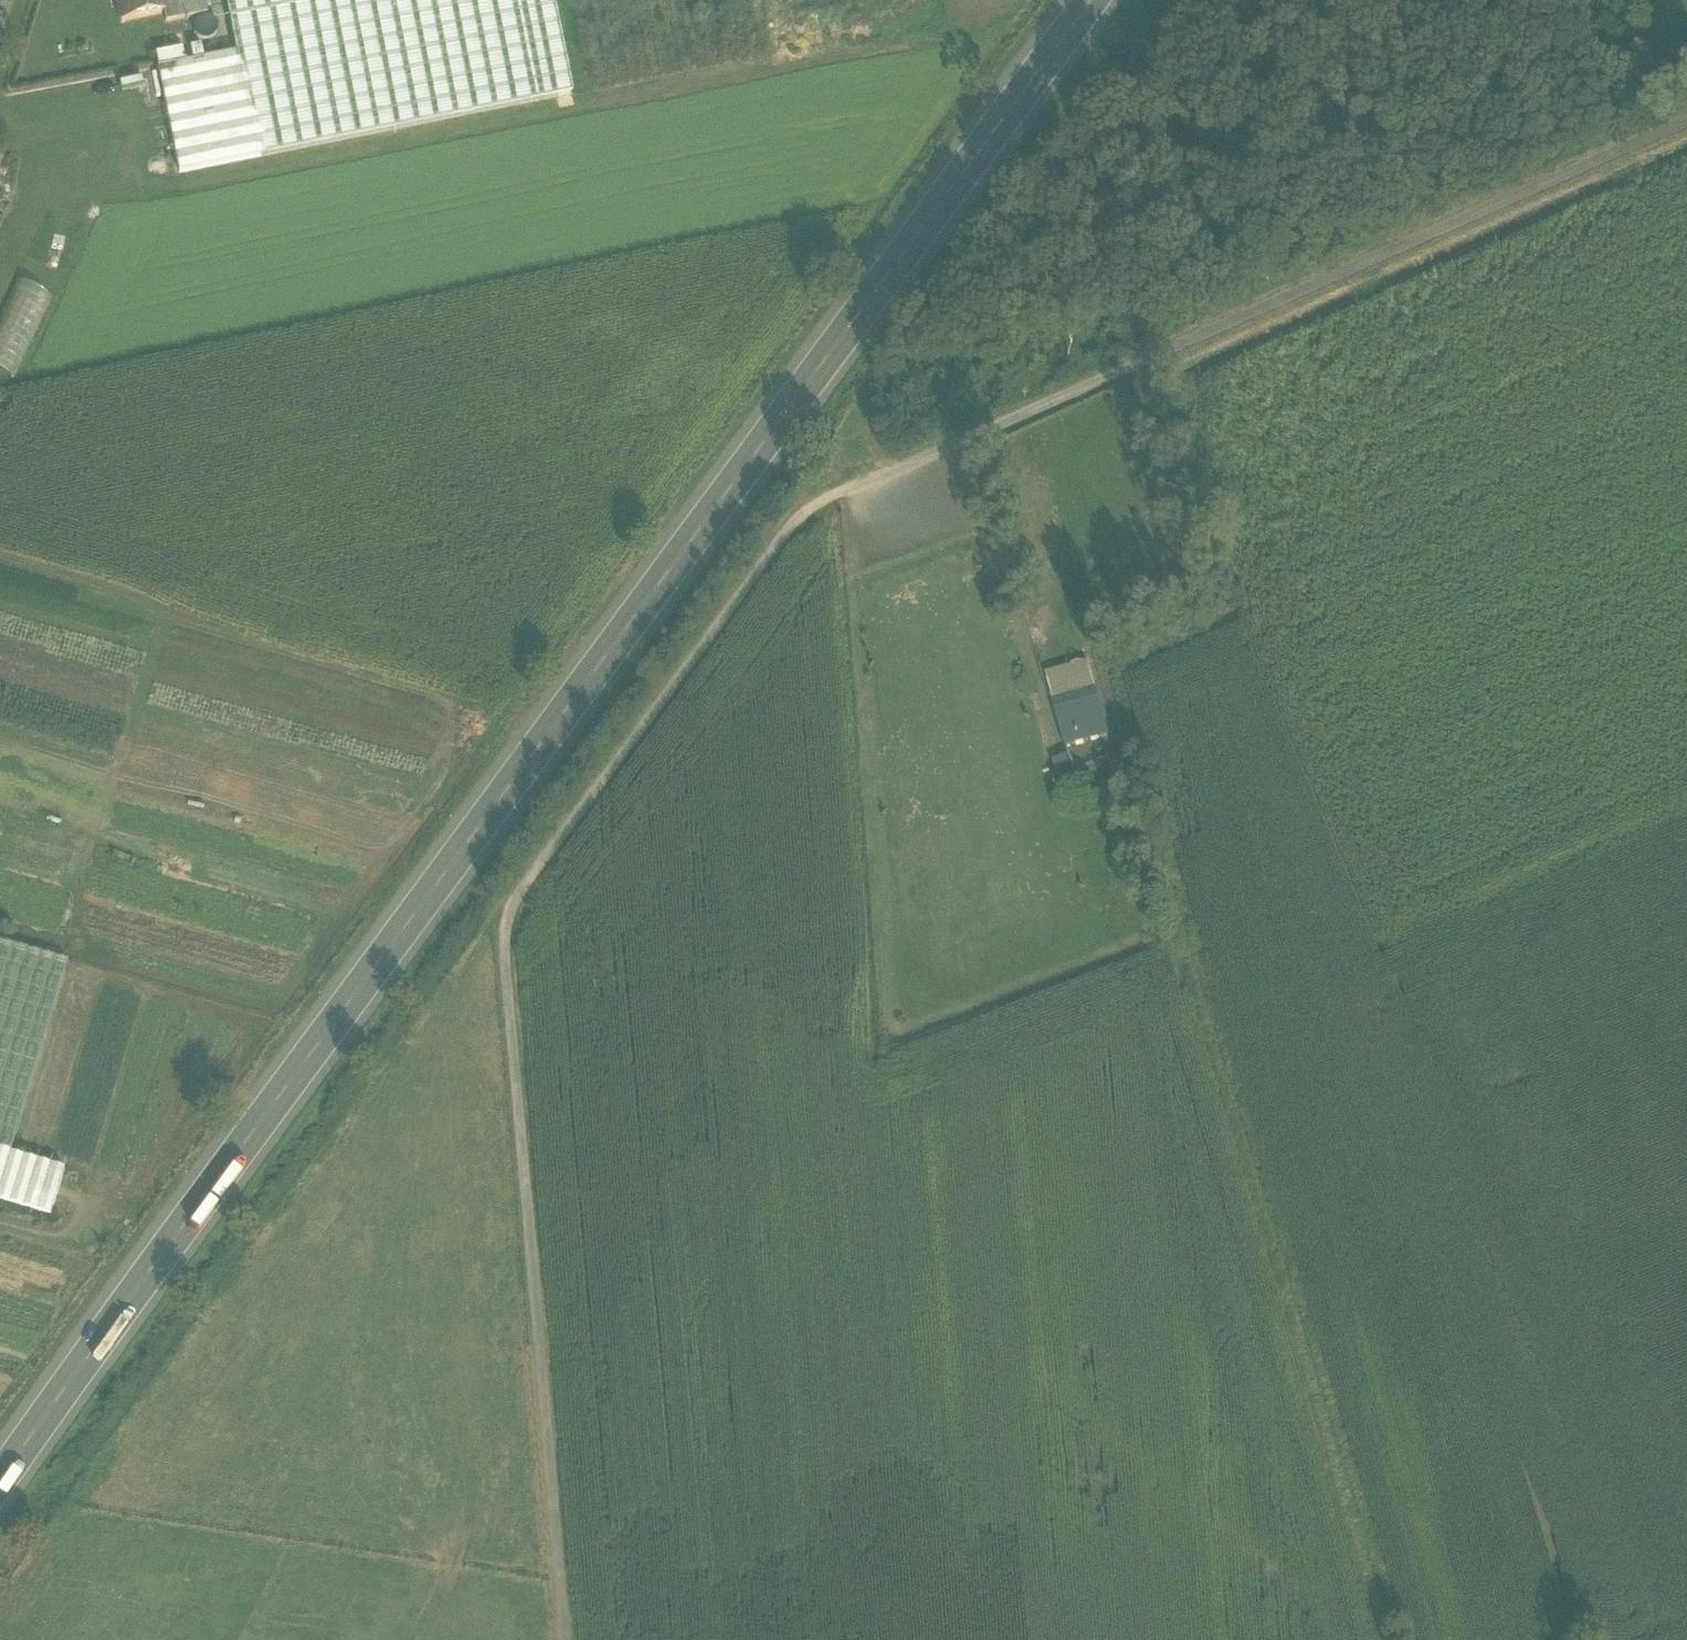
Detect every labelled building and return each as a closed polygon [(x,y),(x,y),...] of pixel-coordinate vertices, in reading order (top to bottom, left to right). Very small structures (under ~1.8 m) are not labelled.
[(123,1),(117,2),(121,22),(163,13),(166,13),(163,0),(123,0),(123,1)] [(236,52),(158,67),(179,172),(572,94),(553,0),(226,0),(236,52)] [(166,13),(163,13),(165,22),(207,14),(205,0),(163,0),(166,13)] [(50,295),(16,279),(0,311),(0,370),(10,375),(50,295)] [(1096,690),(1053,699),(1061,730),(1079,726),(1104,720),(1096,690)] [(1104,720),(1079,726),(1082,737),(1107,732),(1104,720)] [(1064,753),(1050,758),(1061,789),(1110,771),(1097,735),(1062,747),(1064,753)] [(50,1215),(64,1169),(10,1153),(68,962),(0,942),(0,1200),(50,1215)]
